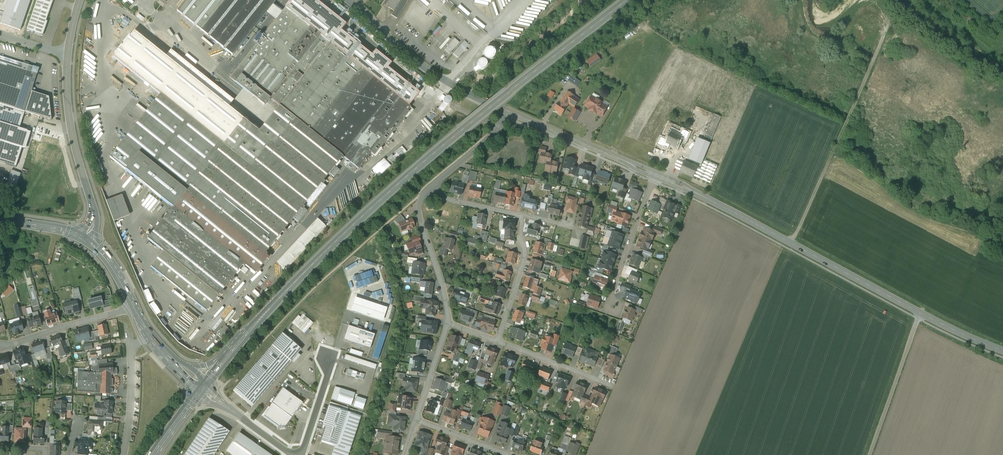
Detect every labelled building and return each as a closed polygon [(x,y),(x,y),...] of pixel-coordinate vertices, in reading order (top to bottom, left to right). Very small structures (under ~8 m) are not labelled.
[(1,25),(21,31),(32,0),(10,0),(1,25)] [(27,31),(42,36),(44,31),(43,30),(44,26),(46,27),(47,22),(46,21),(53,0),(37,0),(27,31)] [(177,12),(195,26),(200,30),(225,0),(186,0),(177,12)] [(200,30),(232,56),(267,13),(277,0),(225,0),(200,30)] [(358,41),(359,40),(343,27),(344,26),(329,14),(330,12),(315,0),(277,0),(267,13),(276,20),(282,12),(290,18),(293,14),(408,106),(418,93),(387,68),(388,67),(373,55),(374,53),(358,41)] [(401,0),(387,0),(384,5),(384,6),(385,5),(388,7),(388,8),(394,11),(401,0)] [(391,15),(397,19),(409,0),(401,0),(394,11),(391,15)] [(408,106),(293,14),(290,18),(282,12),(276,20),(230,77),(265,105),(270,99),(270,98),(283,82),(292,90),(279,106),(343,157),(351,163),(354,165),(358,169),(389,131),(392,134),(409,113),(407,111),(410,107),(408,106)] [(148,21),(140,15),(139,15),(138,14),(136,16),(137,17),(114,47),(157,81),(183,49),(148,21)] [(428,37),(448,55),(458,45),(438,27),(428,37)] [(464,42),(453,55),(458,59),(470,46),(464,42)] [(597,54),(587,61),(589,65),(599,58),(597,54)] [(0,56),(0,104),(25,112),(33,88),(37,73),(38,69),(28,66),(29,64),(24,62),(24,64),(23,64),(0,56)] [(136,91),(144,83),(135,74),(129,80),(133,83),(132,84),(136,87),(134,89),(136,91)] [(581,82),(572,76),(568,81),(577,87),(581,82)] [(283,82),(270,98),(270,99),(277,104),(279,106),(292,90),(283,82)] [(225,98),(227,96),(216,86),(214,89),(225,98)] [(49,97),(32,92),(33,88),(25,112),(40,117),(52,120),(49,97)] [(575,96),(567,91),(562,99),(569,104),(575,108),(580,100),(574,96),(575,96)] [(110,158),(169,204),(182,188),(186,191),(223,144),(213,136),(161,94),(110,158)] [(220,104),(222,102),(211,94),(209,96),(220,104)] [(209,97),(207,99),(217,108),(219,106),(209,97)] [(445,105),(446,105),(447,105),(448,105),(449,105),(450,104),(451,103),(451,101),(451,100),(450,99),(449,98),(448,97),(447,97),(445,98),(444,99),(443,100),(443,101),(443,102),(444,104),(445,105)] [(602,103),(592,97),(591,97),(590,98),(589,100),(589,101),(586,106),(589,108),(589,109),(596,114),(596,113),(602,116),(607,107),(602,104),(602,103)] [(562,99),(560,103),(559,102),(554,109),(559,113),(558,114),(561,116),(569,104),(562,99)] [(443,102),(437,109),(440,111),(442,113),(443,111),(448,105),(447,105),(446,105),(445,105),(444,104),(443,102)] [(0,104),(0,122),(20,128),(25,112),(0,104)] [(243,119),(223,144),(186,191),(182,188),(169,204),(173,207),(148,239),(163,251),(219,296),(244,264),(255,274),(268,257),(265,254),(343,157),(295,119),(279,106),(259,131),(243,119)] [(574,109),(569,117),(575,121),(580,112),(574,109)] [(714,114),(704,137),(712,140),(721,117),(714,114)] [(695,131),(688,128),(684,136),(691,139),(695,131)] [(683,135),(671,130),(665,143),(677,148),(683,135)] [(704,137),(703,136),(699,145),(708,149),(712,140),(704,137)] [(699,145),(691,163),(700,167),(704,159),(708,149),(699,145)] [(545,153),(542,153),(542,154),(541,159),(544,160),(543,162),(547,164),(548,161),(551,161),(552,155),(545,153)] [(576,160),(567,158),(564,168),(570,170),(573,171),(574,167),(576,160)] [(718,166),(705,160),(701,169),(697,167),(693,176),(710,184),(718,166)] [(551,161),(548,161),(547,164),(545,171),(556,174),(559,163),(551,161)] [(697,167),(684,161),(680,171),(693,177),(697,167)] [(594,168),(582,164),(581,169),(579,175),(584,177),(583,179),(589,181),(592,174),(594,168)] [(574,167),(573,171),(570,170),(569,174),(575,176),(578,168),(574,167)] [(16,189),(21,173),(11,170),(6,186),(16,189)] [(611,175),(599,171),(598,176),(596,180),(608,184),(611,175)] [(619,179),(616,179),(613,188),(620,191),(622,191),(623,189),(625,182),(623,181),(619,179)] [(464,185),(452,182),(450,192),(461,194),(464,185)] [(481,189),(470,187),(468,196),(479,198),(481,189)] [(623,189),(622,191),(620,191),(618,196),(624,199),(627,190),(623,189)] [(642,193),(633,189),(629,198),(632,200),(632,201),(635,202),(635,201),(638,202),(642,193)] [(506,195),(496,192),(494,201),(504,203),(506,195)] [(513,194),(507,193),(506,195),(504,203),(504,204),(505,204),(506,205),(507,205),(508,205),(508,206),(509,205),(513,206),(513,205),(514,200),(515,197),(515,194),(513,194)] [(106,201),(114,222),(129,216),(122,195),(106,201)] [(536,201),(528,199),(528,196),(524,195),(521,207),(536,210),(537,205),(535,205),(536,201)] [(577,199),(568,197),(566,202),(568,203),(568,205),(569,205),(567,211),(573,213),(575,207),(575,206),(577,199)] [(143,205),(149,212),(151,210),(147,206),(152,202),(149,199),(143,205)] [(557,200),(552,199),(551,205),(549,214),(560,216),(562,207),(556,206),(557,200)] [(661,205),(652,201),(648,210),(651,211),(650,212),(653,214),(654,213),(657,214),(661,205)] [(671,204),(670,203),(667,210),(664,217),(671,220),(673,216),(674,217),(675,213),(678,207),(676,206),(671,204)] [(617,207),(610,205),(607,212),(614,214),(615,212),(616,212),(617,207)] [(590,209),(583,207),(582,211),(580,212),(581,213),(581,216),(580,215),(579,220),(580,221),(578,226),(586,228),(589,218),(590,218),(592,212),(590,212),(590,209)] [(616,212),(615,212),(614,214),(612,221),(618,223),(618,224),(626,227),(630,217),(622,214),(621,214),(616,212)] [(486,215),(478,214),(476,222),(475,222),(474,224),(477,225),(477,227),(482,228),(482,226),(484,226),(485,221),(486,215)] [(401,215),(394,221),(397,225),(399,224),(405,222),(404,219),(401,215)] [(317,219),(276,262),(284,270),(325,227),(317,219)] [(405,222),(399,224),(402,231),(407,229),(407,230),(411,229),(411,228),(414,227),(412,219),(405,222)] [(510,221),(509,220),(507,220),(506,221),(504,220),(503,227),(506,228),(505,230),(513,230),(513,228),(514,228),(514,222),(513,221),(510,221)] [(533,227),(529,226),(527,233),(537,236),(540,237),(542,231),(543,227),(534,224),(533,227)] [(596,229),(588,227),(586,234),(591,235),(594,236),(596,229)] [(662,230),(654,227),(652,231),(654,232),(652,236),(654,237),(655,233),(660,235),(662,230)] [(652,231),(645,228),(642,234),(642,233),(641,236),(652,241),(654,237),(652,236),(654,232),(652,231)] [(505,230),(504,241),(509,241),(513,241),(514,236),(513,236),(514,230),(505,230)] [(488,233),(481,231),(479,240),(486,242),(488,233)] [(614,232),(612,231),(612,232),(611,233),(609,238),(621,243),(624,235),(614,232)] [(572,234),(570,240),(564,238),(562,243),(569,245),(573,246),(574,246),(579,247),(580,242),(579,242),(580,239),(581,239),(582,236),(572,234)] [(652,241),(641,236),(640,238),(641,238),(637,246),(645,250),(646,250),(649,244),(650,244),(652,241)] [(454,241),(445,238),(442,248),(447,250),(451,251),(454,241)] [(621,243),(609,238),(607,245),(607,246),(609,246),(618,250),(621,243)] [(412,242),(406,245),(410,254),(415,253),(416,256),(423,254),(419,242),(418,240),(412,242)] [(544,245),(536,243),(534,253),(542,255),(544,245)] [(557,245),(549,243),(548,250),(555,252),(557,245)] [(653,252),(648,250),(650,244),(649,244),(646,250),(645,250),(643,254),(647,256),(651,258),(653,252)] [(219,296),(163,251),(151,267),(206,310),(219,296)] [(606,252),(605,251),(604,252),(603,257),(603,258),(603,260),(613,263),(614,261),(616,256),(610,253),(606,252)] [(516,254),(509,252),(506,263),(507,263),(514,265),(515,261),(516,254)] [(643,254),(639,253),(638,256),(643,258),(642,261),(645,262),(647,256),(643,254)] [(638,256),(634,255),(630,264),(639,268),(642,261),(643,258),(638,256)] [(503,260),(495,257),(493,263),(494,263),(506,267),(507,263),(506,263),(502,261),(503,260)] [(540,262),(532,260),(529,271),(537,273),(540,262)] [(554,263),(546,260),(544,267),(552,270),(554,263)] [(613,263),(603,260),(602,262),(601,261),(599,267),(604,269),(611,272),(613,266),(613,263)] [(416,262),(413,262),(413,264),(412,274),(423,276),(425,264),(416,262)] [(634,269),(628,267),(625,274),(630,276),(632,271),(633,272),(634,269)] [(595,269),(592,268),(589,275),(596,277),(595,276),(596,273),(597,273),(598,270),(595,269)] [(572,272),(563,269),(563,270),(563,269),(562,269),(561,274),(560,274),(559,280),(570,283),(571,279),(571,277),(569,277),(570,275),(571,275),(572,272)] [(505,270),(504,270),(502,275),(497,274),(495,278),(501,280),(508,282),(511,272),(505,270)] [(633,272),(632,271),(630,276),(629,280),(637,283),(640,275),(636,273),(633,272)] [(534,280),(527,277),(524,287),(531,289),(532,289),(535,290),(536,287),(537,286),(533,285),(534,280)] [(603,279),(596,277),(594,283),(597,285),(597,286),(601,288),(601,286),(605,287),(607,281),(603,279)] [(434,283),(421,282),(420,287),(425,288),(424,294),(432,295),(434,283)] [(631,286),(624,283),(621,290),(628,293),(629,289),(630,290),(631,286)] [(13,290),(9,286),(2,293),(6,297),(13,290)] [(498,287),(495,296),(503,299),(506,289),(498,287)] [(630,290),(629,289),(628,293),(626,298),(632,300),(632,301),(636,303),(638,299),(641,294),(630,290)] [(465,293),(454,290),(453,294),(456,296),(454,300),(459,302),(465,304),(468,296),(466,296),(467,294),(465,293)] [(527,296),(521,294),(518,304),(526,306),(528,299),(529,297),(527,296)] [(486,298),(481,296),(479,302),(488,304),(489,301),(485,300),(486,298)] [(596,298),(590,296),(587,304),(598,308),(601,299),(596,297),(596,298)] [(101,298),(88,301),(90,309),(103,306),(101,298)] [(386,308),(355,298),(351,310),(382,321),(386,308)] [(37,299),(31,301),(33,307),(39,305),(37,299)] [(75,302),(64,304),(67,315),(79,312),(77,302),(77,301),(75,302)] [(437,302),(424,301),(423,306),(427,307),(426,314),(429,315),(434,315),(435,315),(436,308),(438,308),(439,304),(437,303),(437,302)] [(500,305),(493,302),(491,308),(486,307),(485,312),(491,314),(491,313),(497,315),(500,305)] [(18,308),(18,305),(15,306),(18,318),(24,316),(21,307),(18,308)] [(630,309),(628,308),(627,311),(626,311),(625,314),(625,315),(624,318),(632,321),(634,317),(633,317),(635,311),(630,309)] [(473,314),(461,310),(459,315),(462,316),(461,319),(467,321),(470,322),(471,318),(473,314)] [(524,313),(516,311),(513,321),(520,323),(524,313)] [(527,311),(525,316),(534,319),(536,314),(527,311)] [(56,314),(50,316),(48,312),(44,313),(46,317),(45,317),(48,325),(59,322),(56,314)] [(304,334),(313,324),(302,314),(299,317),(298,316),(291,323),(304,334)] [(39,315),(27,319),(30,328),(42,324),(39,315)] [(488,319),(483,318),(481,321),(478,320),(476,326),(490,331),(492,330),(495,322),(494,321),(488,319)] [(359,320),(357,325),(369,329),(371,324),(359,320)] [(437,322),(428,320),(426,331),(435,333),(436,328),(437,322)] [(21,321),(10,325),(13,333),(16,332),(17,335),(21,334),(20,331),(23,330),(21,321)] [(106,324),(98,326),(100,336),(108,334),(106,324)] [(389,327),(383,325),(373,356),(379,358),(389,327)] [(375,334),(348,326),(344,340),(370,349),(375,334)] [(87,327),(74,331),(77,341),(90,338),(89,336),(90,336),(89,333),(87,327)] [(518,330),(512,328),(510,333),(513,334),(512,338),(523,342),(525,336),(522,335),(523,331),(518,330)] [(256,364),(275,380),(302,350),(283,333),(256,364)] [(63,342),(60,335),(54,338),(51,339),(52,342),(53,346),(55,346),(56,349),(59,348),(61,354),(65,353),(65,355),(69,354),(66,347),(66,346),(67,346),(65,341),(64,341),(65,342),(63,342)] [(450,336),(447,346),(446,351),(452,353),(454,348),(456,349),(457,345),(458,345),(459,344),(460,338),(461,338),(458,337),(458,338),(450,336)] [(547,338),(544,337),(542,344),(543,344),(542,349),(545,350),(548,351),(551,352),(553,347),(552,347),(553,344),(554,341),(552,340),(547,339),(547,338)] [(470,340),(469,344),(468,344),(465,353),(469,355),(471,349),(477,351),(480,344),(470,340)] [(431,342),(421,341),(420,348),(420,349),(427,351),(430,351),(431,342)] [(42,342),(32,345),(36,358),(45,354),(46,354),(44,349),(42,342)] [(571,346),(566,344),(562,353),(572,358),(575,350),(570,347),(571,346)] [(111,345),(101,347),(102,355),(112,353),(111,345)] [(615,348),(611,346),(607,354),(611,355),(612,356),(615,348)] [(50,347),(44,349),(46,354),(45,354),(47,360),(52,358),(51,352),(50,347)] [(498,351),(488,347),(486,354),(485,353),(483,358),(487,360),(489,356),(491,356),(488,362),(493,364),(495,358),(498,351)] [(23,348),(13,352),(16,360),(18,359),(20,364),(23,363),(27,362),(28,361),(26,356),(23,348)] [(427,351),(420,349),(420,348),(418,348),(417,355),(426,356),(427,351)] [(594,351),(586,348),(585,352),(581,361),(585,363),(586,363),(594,366),(598,358),(592,355),(594,351)] [(477,355),(473,363),(477,365),(480,357),(482,352),(479,351),(477,355)] [(456,356),(454,355),(452,360),(458,362),(461,354),(457,353),(456,356)] [(516,358),(505,353),(501,364),(507,366),(508,363),(513,365),(516,358)] [(0,357),(0,369),(2,368),(2,369),(3,368),(2,365),(4,364),(7,363),(9,362),(10,362),(7,354),(0,357)] [(377,365),(346,355),(344,359),(375,369),(377,365)] [(612,356),(611,355),(607,363),(616,366),(620,359),(612,356)] [(425,359),(413,358),(412,365),(424,366),(425,363),(424,363),(425,359)] [(604,361),(599,358),(596,366),(601,368),(604,361)] [(522,369),(520,368),(518,374),(523,376),(526,371),(532,373),(535,365),(525,361),(522,369)] [(14,365),(11,366),(9,362),(7,363),(10,372),(15,371),(14,365)] [(99,366),(93,367),(92,373),(78,372),(77,392),(111,394),(111,375),(117,374),(117,368),(113,368),(113,363),(99,364),(99,366)] [(616,366),(607,363),(604,371),(606,372),(613,374),(616,366)] [(275,380),(256,364),(233,390),(252,407),(275,380)] [(424,366),(412,365),(411,372),(422,373),(423,370),(424,370),(424,366)] [(552,371),(542,367),(539,375),(542,377),(541,378),(548,381),(552,371)] [(357,372),(348,369),(347,375),(355,378),(357,372)] [(515,373),(508,371),(505,379),(512,382),(515,373)] [(489,376),(478,372),(475,381),(484,384),(486,385),(486,382),(489,376)] [(570,378),(560,374),(557,382),(560,383),(558,387),(564,390),(566,386),(567,386),(570,378)] [(404,378),(403,378),(403,380),(402,385),(407,385),(406,391),(416,392),(417,380),(404,378)] [(445,382),(436,379),(433,388),(442,391),(445,382)] [(578,381),(575,389),(576,389),(573,396),(581,400),(583,395),(584,393),(588,386),(578,381)] [(486,382),(486,385),(484,384),(482,390),(488,392),(491,384),(486,382)] [(355,393),(335,387),(331,399),(351,406),(355,393)] [(283,388),(269,407),(270,408),(264,416),(279,427),(280,426),(285,426),(292,418),(303,403),(283,388)] [(591,398),(590,401),(592,402),(599,405),(599,406),(599,407),(603,399),(606,392),(597,388),(591,398)] [(568,395),(563,393),(560,401),(565,403),(567,397),(568,395)] [(412,398),(399,396),(397,408),(410,410),(412,398)] [(366,400),(357,397),(354,407),(363,410),(366,400)] [(452,402),(446,400),(446,401),(444,407),(449,409),(452,402)] [(66,402),(57,401),(56,412),(61,412),(61,419),(65,420),(65,417),(64,415),(65,414),(66,411),(66,404),(66,402)] [(104,405),(95,404),(95,410),(98,410),(98,414),(104,415),(104,413),(112,414),(113,402),(104,401),(104,405)] [(437,404),(429,402),(426,411),(433,414),(435,407),(437,408),(438,405),(436,404),(437,404)] [(497,402),(493,414),(499,416),(500,414),(502,408),(500,407),(501,404),(497,402)] [(361,416),(329,405),(323,425),(326,426),(340,431),(335,445),(334,450),(348,454),(361,416)] [(510,408),(503,406),(502,408),(500,414),(507,417),(510,408)] [(470,409),(463,407),(461,412),(461,414),(467,417),(470,409)] [(451,415),(445,413),(442,421),(453,424),(455,418),(457,412),(452,411),(451,415)] [(396,417),(390,416),(389,420),(390,420),(390,425),(395,426),(395,429),(394,429),(399,430),(403,431),(405,418),(396,417)] [(32,419),(23,418),(23,429),(25,429),(25,427),(32,427),(32,419)] [(185,454),(214,454),(229,432),(209,418),(185,454)] [(494,422),(482,418),(481,422),(480,426),(477,434),(487,437),(490,430),(494,422)] [(473,423),(463,419),(460,427),(470,431),(472,425),(473,423)] [(97,421),(89,420),(88,434),(96,435),(97,429),(102,430),(103,422),(103,421),(97,421)] [(506,428),(499,425),(496,433),(498,433),(495,440),(504,444),(508,435),(510,436),(512,430),(506,428)] [(340,431),(326,426),(321,440),(335,445),(340,431)] [(0,433),(0,441),(9,441),(9,436),(9,427),(3,427),(3,433),(0,433)] [(23,429),(16,429),(15,434),(15,442),(25,442),(25,434),(25,430),(24,430),(25,429),(23,429)] [(386,431),(378,430),(375,437),(385,438),(386,431)] [(426,435),(419,432),(415,445),(426,449),(431,436),(426,434),(426,435)] [(239,433),(226,451),(231,454),(271,454),(239,433)] [(35,435),(34,435),(34,443),(44,444),(44,436),(42,435),(35,435)] [(438,436),(435,445),(437,446),(435,452),(439,453),(440,454),(441,454),(442,454),(446,454),(449,448),(445,447),(447,440),(438,436)] [(399,439),(387,437),(386,443),(387,443),(386,452),(397,454),(399,439)] [(521,442),(516,439),(513,447),(523,451),(525,443),(527,438),(523,437),(521,442)] [(93,441),(80,440),(78,454),(85,454),(87,454),(88,446),(92,446),(93,441)] [(541,443),(537,442),(536,444),(534,444),(531,451),(541,454),(543,447),(540,446),(541,443)] [(455,443),(452,451),(451,453),(452,454),(462,454),(464,447),(455,443)] [(570,443),(569,445),(566,451),(571,453),(571,454),(573,454),(576,454),(580,444),(575,443),(574,444),(570,443)] [(52,446),(51,454),(59,454),(60,447),(52,446)]
